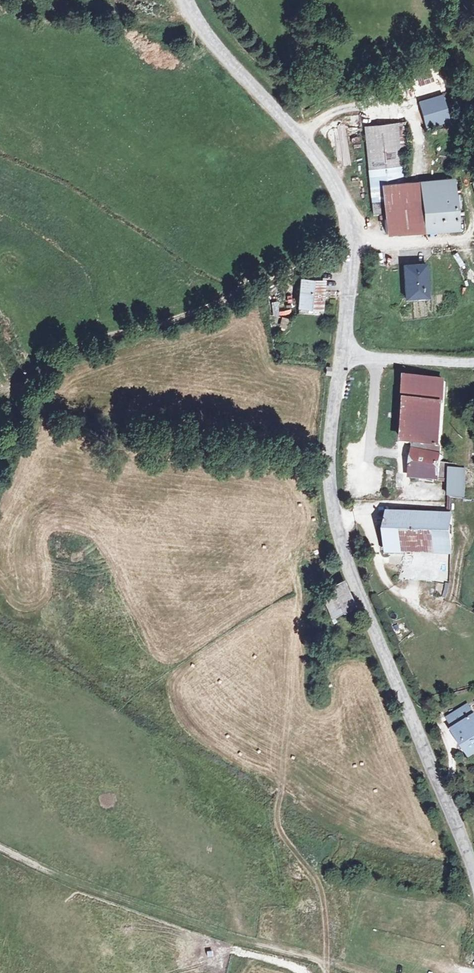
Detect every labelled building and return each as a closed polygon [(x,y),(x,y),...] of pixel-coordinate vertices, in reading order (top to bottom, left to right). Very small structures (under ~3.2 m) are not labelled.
[(419,103),(426,127),(450,121),(443,95),(419,103)] [(370,186),(403,184),(397,123),(364,126),(370,186)] [(457,181),(438,183),(423,184),(426,225),(460,223),(457,181)] [(403,184),(370,186),(373,214),(384,214),(386,233),(424,231),(420,182),(403,184)] [(427,297),(425,264),(403,265),(405,299),(427,297)] [(320,308),(323,281),(301,280),(299,307),(320,308)] [(278,302),(271,303),(272,316),(280,315),(278,302)] [(281,317),(279,327),(286,329),(288,319),(281,317)] [(440,456),(445,382),(409,379),(407,403),(410,403),(407,444),(416,445),(411,479),(439,480),(447,480),(449,464),(441,463),(442,456),(440,456)] [(466,470),(451,470),(450,497),(466,497),(466,470)] [(452,554),(453,515),(449,515),(390,514),(389,553),(452,554)] [(354,606),(343,580),(322,591),(333,617),(354,606)] [(446,718),(450,724),(452,731),(456,730),(473,718),(473,714),(468,703),(446,718)] [(456,730),(452,731),(472,757),(473,756),(473,718),(456,730)]
